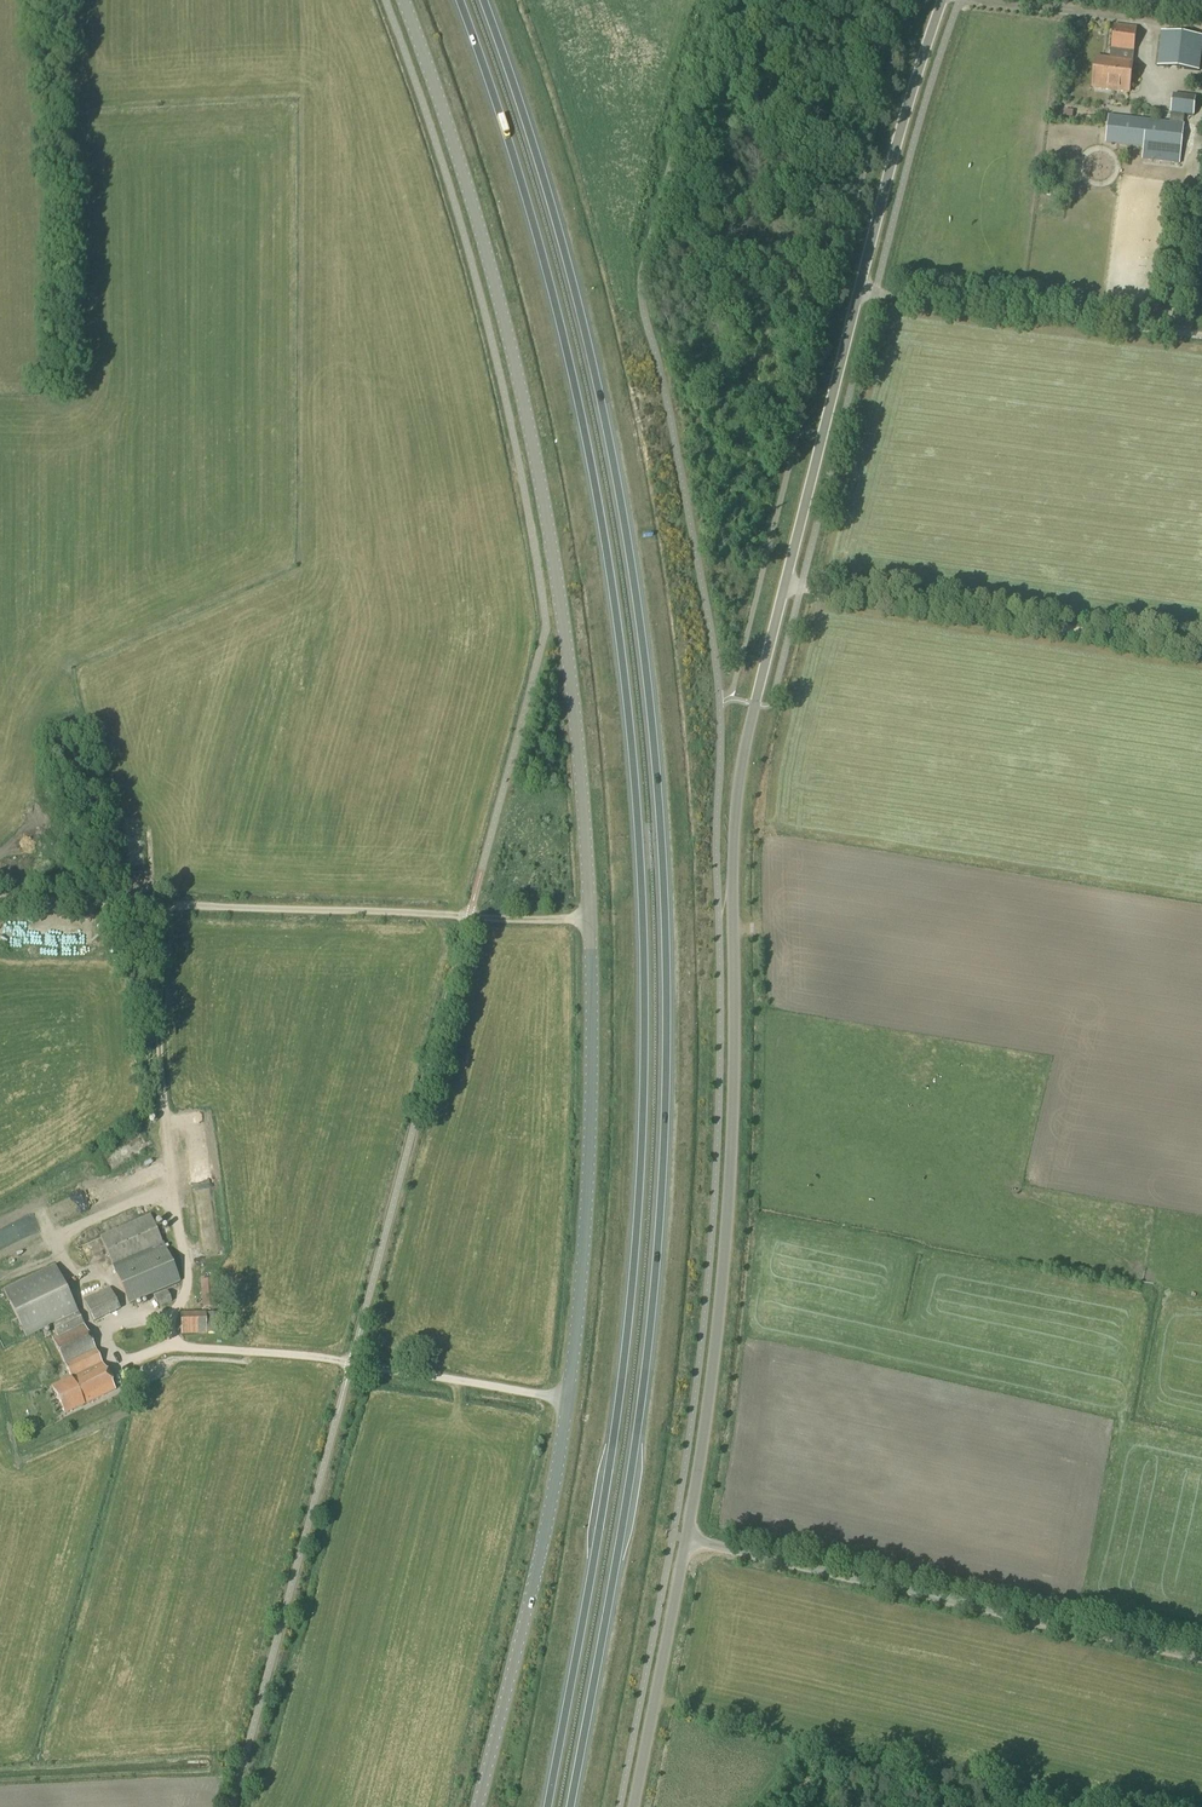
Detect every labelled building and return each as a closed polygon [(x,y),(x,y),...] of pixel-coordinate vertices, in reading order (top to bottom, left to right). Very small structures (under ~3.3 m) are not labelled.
[(1133,62),(1134,54),(1137,28),(1114,25),(1111,51),(1110,60),(1096,58),(1092,88),(1129,92),(1133,62)] [(1201,53),(1201,37),(1196,36),(1161,33),(1157,66),(1180,69),(1200,71),(1201,53)] [(1198,87),(1199,77),(1187,75),(1186,86),(1198,87)] [(1194,116),(1196,97),(1173,95),(1171,113),(1170,123),(1109,115),(1106,144),(1143,148),(1142,161),(1179,164),(1184,124),(1183,124),(1184,115),(1194,116)] [(1064,109),(1063,116),(1073,117),(1073,110),(1064,109)] [(1199,126),(1199,119),(1188,118),(1188,125),(1199,126)] [(126,932),(136,932),(136,921),(125,922),(126,932)] [(130,1305),(175,1286),(174,1286),(181,1283),(164,1245),(151,1215),(100,1237),(113,1267),(129,1305),(130,1304),(130,1305)] [(52,1339),(71,1379),(52,1388),(65,1415),(84,1406),(84,1405),(115,1390),(102,1364),(55,1266),(4,1291),(26,1338),(52,1325),(57,1336),(52,1339)] [(202,1308),(203,1308),(216,1307),(214,1280),(200,1281),(202,1308)] [(94,1323),(121,1310),(110,1287),(83,1300),(94,1323)] [(159,1308),(172,1303),(168,1291),(154,1297),(159,1308)] [(206,1314),(206,1312),(180,1313),(181,1335),(207,1334),(222,1333),(221,1313),(206,1314)]
